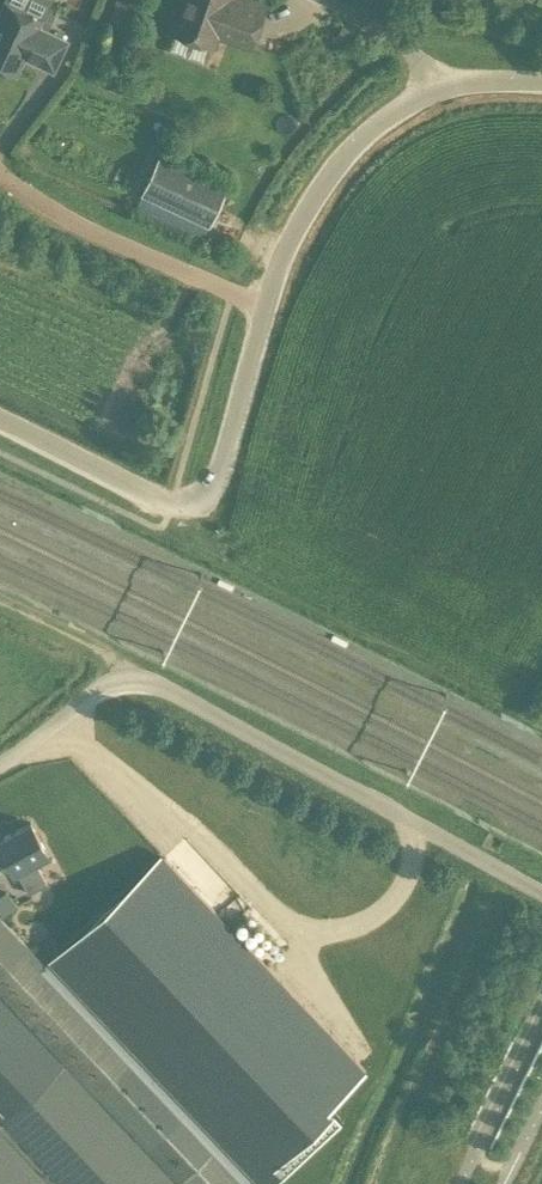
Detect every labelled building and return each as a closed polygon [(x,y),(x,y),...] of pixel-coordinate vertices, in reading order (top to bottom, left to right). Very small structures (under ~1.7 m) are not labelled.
[(15,73),(24,55),(53,69),(66,40),(46,31),(55,13),(47,9),(51,0),(6,0),(0,12),(0,66),(15,73)] [(167,50),(204,63),(211,44),(214,45),(220,28),(254,40),(266,6),(250,0),(182,0),(172,30),(174,31),(167,50)] [(116,7),(109,25),(122,30),(130,13),(116,7)] [(348,43),(355,30),(343,23),(335,35),(348,43)] [(142,194),(210,226),(229,186),(161,153),(142,194)] [(30,821),(0,838),(0,860),(6,856),(14,870),(16,869),(29,893),(48,883),(34,858),(47,851),(30,821)] [(50,969),(1,918),(18,905),(6,891),(0,896),(0,996),(64,1063),(40,1086),(0,1044),(0,1183),(257,1183),(50,969)]
